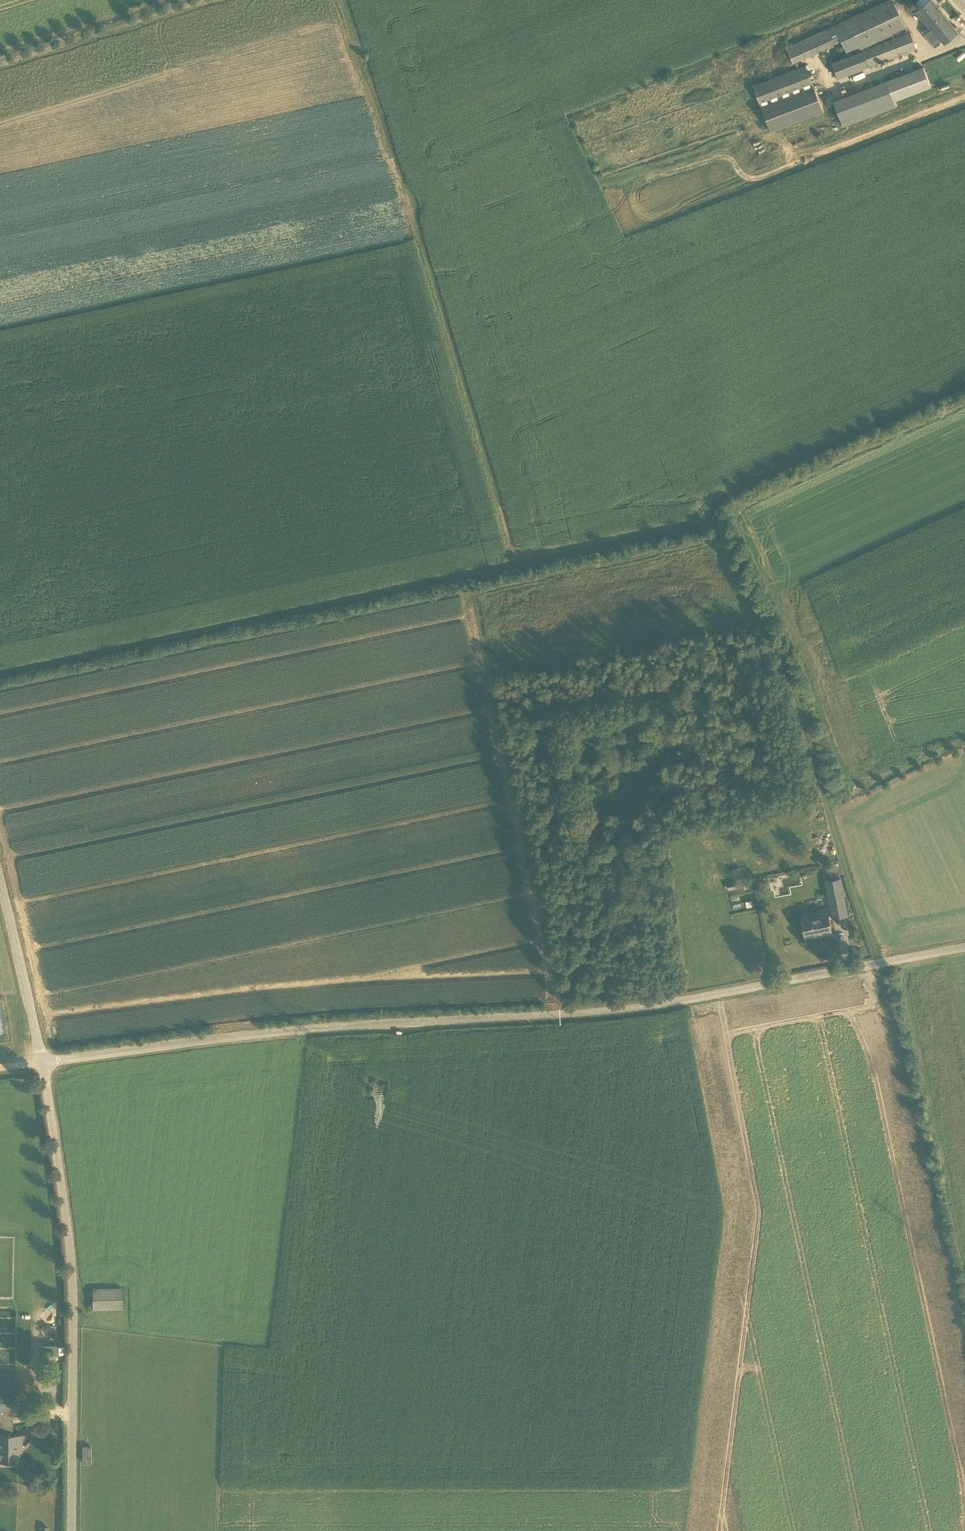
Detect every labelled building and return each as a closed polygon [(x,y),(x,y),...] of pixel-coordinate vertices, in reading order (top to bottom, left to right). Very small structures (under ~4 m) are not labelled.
[(906,27),(894,0),(888,0),(833,26),(787,47),(794,62),(841,39),(845,47),(848,54),(906,27)] [(919,7),(917,9),(933,27),(925,34),(934,45),(942,39),(945,42),(958,31),(933,0),(917,0),(916,1),(916,3),(919,7)] [(837,78),(869,66),(917,48),(911,32),(863,50),(864,52),(831,65),(837,78)] [(824,111),(806,65),(754,85),(771,131),(824,111)] [(896,106),(894,99),(931,85),(924,66),(887,81),(835,100),(844,125),(896,106)] [(832,907),(846,904),(840,877),(827,880),(832,907)] [(729,890),(739,887),(738,880),(727,883),(729,890)] [(823,916),(803,920),(806,936),(832,931),(828,908),(822,909),(823,916)] [(123,1307),(123,1297),(127,1297),(127,1289),(122,1289),(122,1287),(93,1288),(93,1308),(123,1307)] [(58,1344),(43,1344),(43,1355),(58,1355),(58,1354),(58,1346),(58,1344)] [(1,1411),(1,1405),(13,1405),(14,1405),(14,1373),(0,1373),(0,1411),(1,1411)] [(1,1417),(1,1419),(1,1433),(0,1433),(0,1460),(13,1461),(15,1461),(18,1461),(19,1446),(22,1446),(22,1433),(13,1433),(13,1417),(1,1417)] [(91,1446),(82,1446),(83,1464),(91,1464),(91,1446)]
